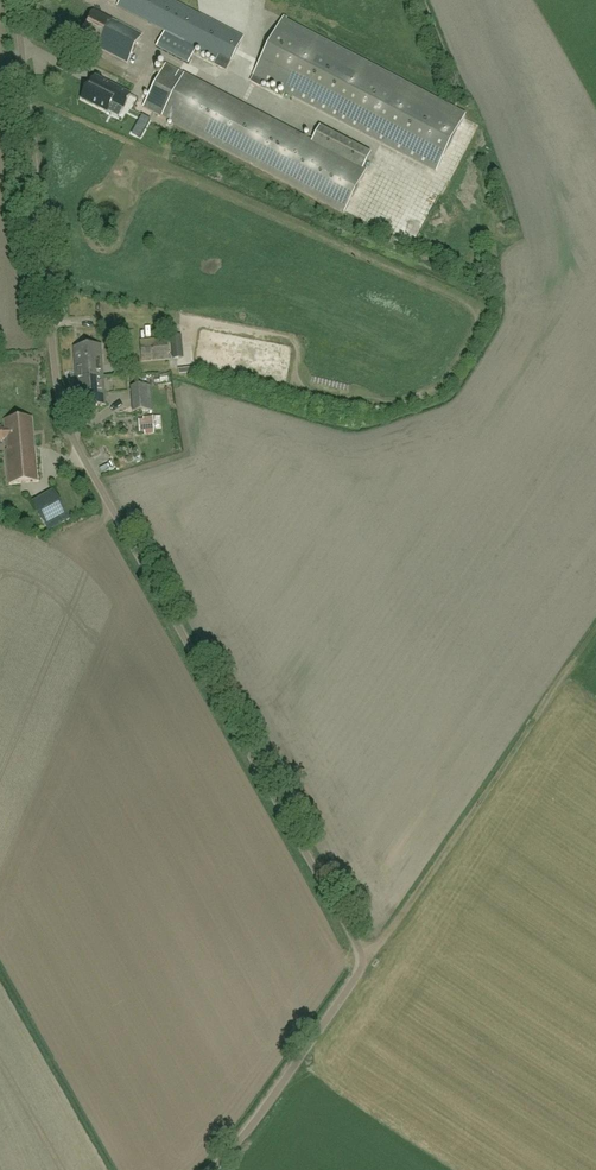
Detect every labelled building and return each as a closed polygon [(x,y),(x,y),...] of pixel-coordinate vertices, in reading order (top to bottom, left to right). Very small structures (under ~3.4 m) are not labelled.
[(197,14),(170,0),(121,0),(118,7),(164,31),(157,45),(189,62),(196,48),(183,41),(197,14)] [(127,63),(142,35),(110,19),(94,10),(79,37),(127,63)] [(200,16),(190,38),(214,48),(216,43),(231,50),(239,33),(200,16)] [(284,17),(251,82),(261,87),(264,81),(436,171),(465,115),(286,21),(287,19),(284,17)] [(344,213),(367,170),(363,168),(371,154),(320,127),(312,141),(222,93),(165,64),(143,107),(199,137),(344,213)] [(95,77),(92,84),(90,83),(82,99),(107,112),(112,102),(124,108),(130,95),(105,82),(95,77)] [(446,185),(477,123),(465,117),(434,179),(446,185)] [(408,174),(405,167),(385,165),(385,167),(381,171),(380,169),(374,174),(371,176),(373,180),(380,176),(383,181),(389,187),(388,191),(405,193),(403,208),(408,213),(415,209),(428,223),(432,187),(436,195),(443,188),(431,187),(430,192),(423,198),(421,198),(414,191),(410,184),(411,181),(408,178),(408,174)] [(364,182),(349,206),(371,219),(379,206),(367,199),(374,188),(364,182)] [(393,236),(412,231),(410,223),(398,226),(396,217),(381,221),(383,226),(390,224),(393,236)] [(137,362),(169,360),(168,338),(136,340),(137,362)] [(77,380),(103,378),(101,346),(74,348),(77,380)] [(103,378),(77,380),(79,407),(105,406),(103,378)] [(131,387),(133,412),(148,410),(146,386),(131,387)] [(151,415),(137,419),(141,434),(155,430),(151,415)] [(11,483),(38,480),(32,417),(5,420),(11,483)] [(46,520),(64,511),(57,498),(40,506),(46,520)]
